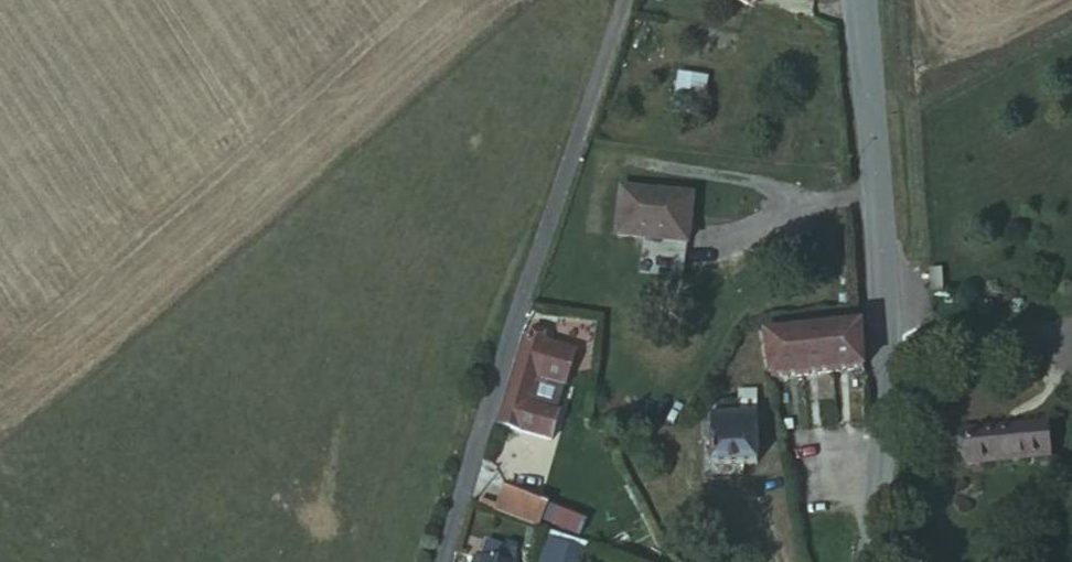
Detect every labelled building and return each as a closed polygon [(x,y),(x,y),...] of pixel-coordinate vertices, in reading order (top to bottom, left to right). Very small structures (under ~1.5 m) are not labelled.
[(737,13),(745,0),(719,0),(737,13)] [(694,194),(621,185),(615,229),(690,240),(694,194)] [(763,380),(862,370),(858,326),(759,336),(763,380)] [(494,426),(547,445),(556,414),(525,402),(532,377),(564,389),(573,356),(524,339),(494,426)] [(737,352),(729,363),(740,370),(747,360),(737,352)] [(721,403),(705,403),(703,466),(752,466),(752,418),(721,418),(721,403)] [(969,439),(974,476),(1054,467),(1050,428),(969,439)] [(498,491),(490,515),(535,532),(543,507),(498,491)] [(538,561),(569,561),(574,548),(546,539),(538,561)]
